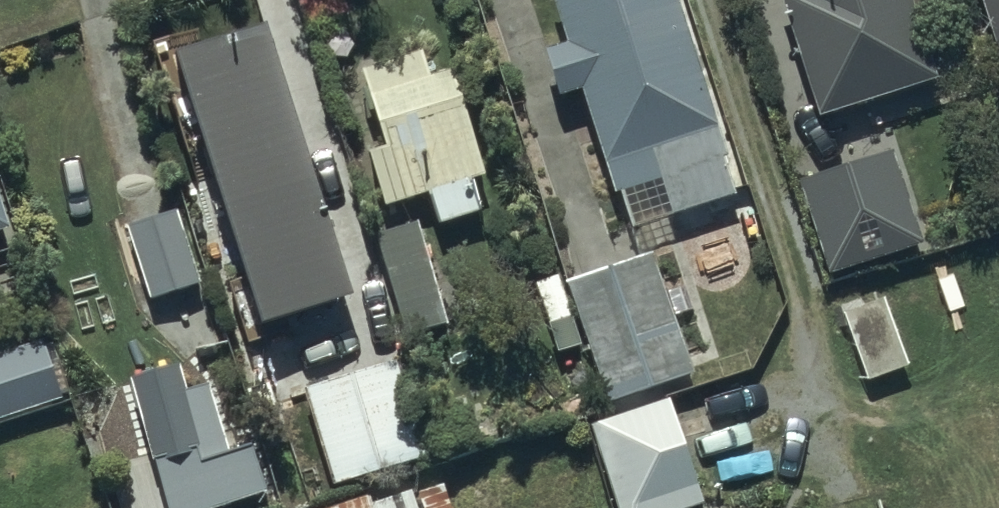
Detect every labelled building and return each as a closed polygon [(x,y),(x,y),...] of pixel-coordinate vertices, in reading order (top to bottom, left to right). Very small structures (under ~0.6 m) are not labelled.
[(672,0),(566,0),(560,2),(576,50),(550,59),(565,104),(585,97),(621,202),(626,200),(638,237),(740,203),(672,0)] [(912,0),(790,0),(784,2),(825,123),(941,84),(912,0)] [(998,47),(998,0),(985,0),(998,47)] [(165,71),(250,341),(358,307),(274,37),(165,71)] [(432,59),(368,78),(374,97),(370,98),(388,155),(374,159),(390,214),(436,201),(444,230),(487,217),(478,188),(488,184),(463,101),(452,104),(448,90),(442,92),(432,59)] [(925,252),(895,160),(803,189),(833,281),(925,252)] [(15,240),(0,193),(0,245),(15,240)] [(203,289),(181,216),(132,231),(153,304),(203,289)] [(420,227),(378,239),(410,350),(452,337),(420,227)] [(695,382),(656,263),(573,290),(611,409),(695,382)] [(47,346),(0,361),(0,424),(66,403),(47,346)] [(399,367),(305,394),(334,491),(427,463),(399,367)] [(186,371),(138,386),(176,507),(238,507),(273,497),(260,455),(233,463),(211,390),(194,395),(186,371)] [(673,407),(590,433),(614,507),(705,507),(673,407)] [(413,491),(355,507),(455,507),(450,491),(416,501),(413,491)]
